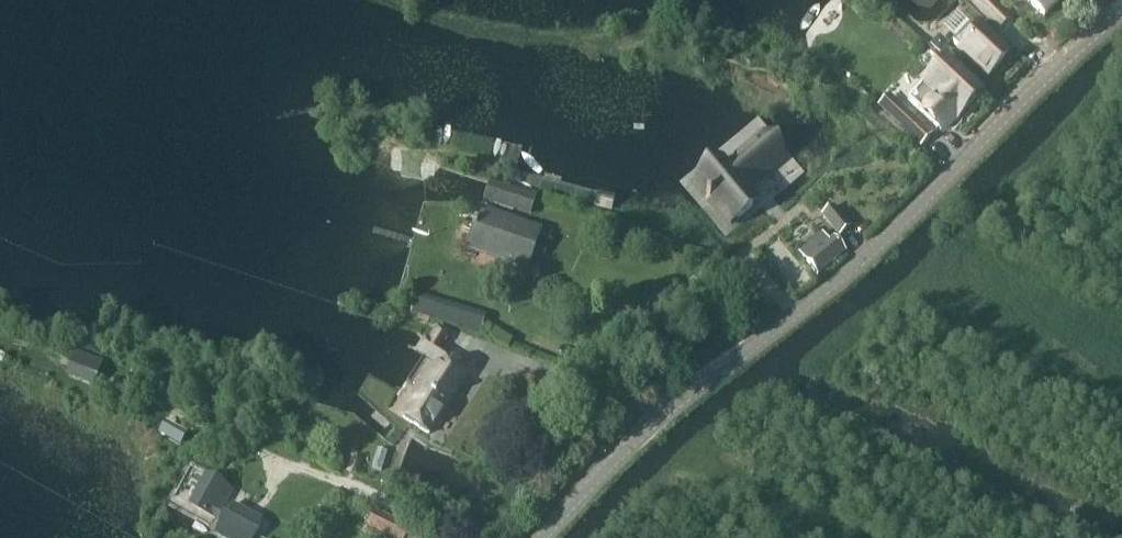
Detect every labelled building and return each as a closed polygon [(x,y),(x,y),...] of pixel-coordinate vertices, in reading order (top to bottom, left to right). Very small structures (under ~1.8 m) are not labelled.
[(1009,19),(989,0),(974,0),(973,1),(1001,28),(1009,19)] [(1044,17),(1060,0),(1026,0),(1044,17)] [(989,76),(1009,55),(973,22),(954,43),(989,76)] [(941,40),(937,40),(932,46),(940,54),(947,46),(941,40)] [(952,124),(977,98),(968,90),(974,83),(948,59),(909,100),(942,131),(951,122),(952,124)] [(915,120),(902,133),(906,136),(920,150),(932,137),(918,123),(915,120)] [(784,157),(765,134),(747,149),(749,151),(729,168),(722,159),(716,164),(713,166),(714,166),(704,175),(703,174),(701,176),(702,177),(696,182),(696,183),(701,179),(712,193),(707,197),(710,202),(715,197),(720,203),(716,206),(732,225),(758,203),(744,186),(764,169),(766,172),(784,157)] [(834,207),(823,215),(840,235),(850,226),(834,207)] [(532,251),(538,231),(481,212),(469,249),(517,266),(523,248),(532,251)] [(823,233),(800,252),(818,275),(846,252),(834,239),(830,242),(823,233)] [(481,332),(486,317),(420,297),(416,312),(481,332)] [(414,402),(404,418),(429,435),(470,373),(446,357),(448,353),(441,349),(450,335),(438,327),(437,328),(429,341),(427,340),(425,339),(425,340),(418,351),(423,354),(439,365),(422,390),(419,388),(411,400),(414,402)] [(187,434),(171,425),(165,435),(181,445),(187,434)] [(358,475),(363,459),(352,455),(347,472),(358,475)] [(227,503),(235,489),(219,472),(205,471),(189,502),(199,508),(215,517),(215,516),(220,518),(215,533),(225,537),(254,537),(260,529),(263,517),(233,500),(229,504),(227,503)] [(409,526),(397,521),(398,519),(375,507),(366,524),(393,537),(403,537),(409,526)]
